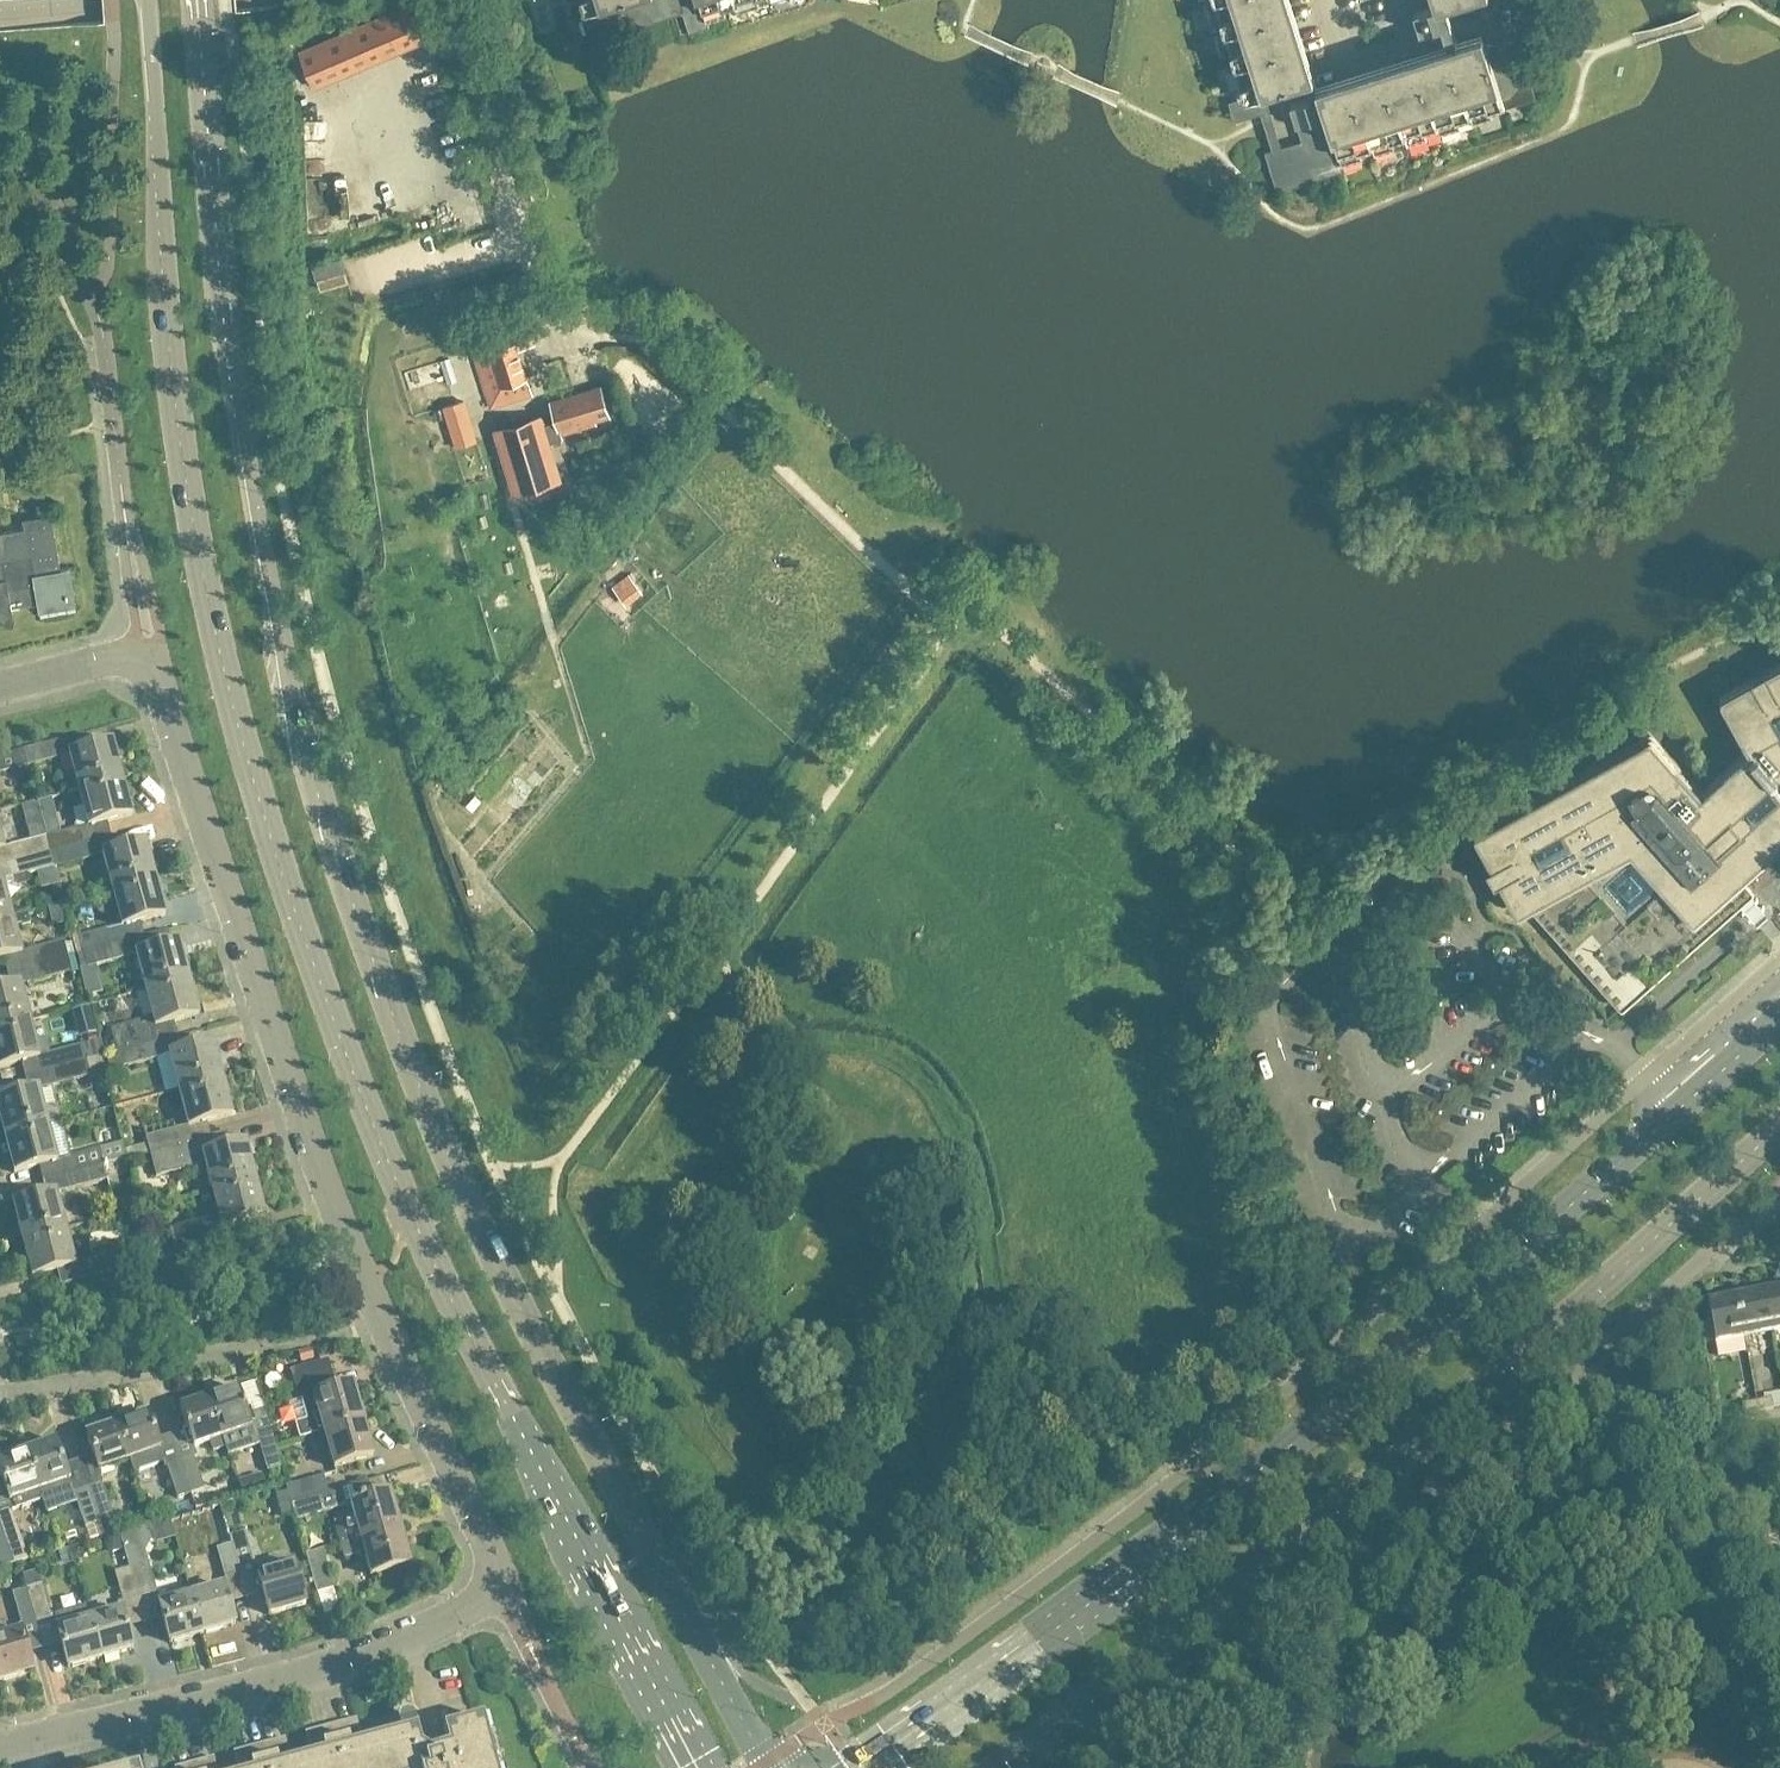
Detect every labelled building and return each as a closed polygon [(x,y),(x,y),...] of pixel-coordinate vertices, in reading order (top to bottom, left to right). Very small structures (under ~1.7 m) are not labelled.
[(580,12),(617,0),(576,0),(580,12)] [(664,19),(658,0),(642,0),(599,14),(607,38),(664,19)] [(699,0),(679,0),(684,13),(690,34),(709,27),(706,16),(704,17),(699,0)] [(704,17),(706,16),(757,0),(699,0),(704,17)] [(1238,98),(1228,102),(1231,114),(1234,122),(1269,112),(1263,94),(1304,80),(1279,0),(1207,0),(1238,98)] [(1482,14),(1524,0),(1478,0),(1482,14)] [(315,86),(422,40),(408,7),(300,53),(315,86)] [(1412,15),(1418,34),(1441,27),(1434,8),(1434,7),(1431,7),(1412,14),(1412,15)] [(1405,141),(1438,131),(1471,120),(1504,110),(1535,100),(1530,84),(1529,79),(1512,27),(1487,35),(1490,45),(1481,47),(1479,38),(1454,45),(1315,89),(1317,96),(1288,105),(1301,142),(1270,152),(1263,154),(1276,193),(1343,172),(1340,162),(1372,152),(1405,141)] [(318,269),(319,291),(342,289),(341,267),(318,269)] [(532,395),(518,350),(536,345),(528,318),(467,337),(490,409),(532,395)] [(562,438),(561,434),(591,425),(590,422),(610,416),(601,387),(550,402),(556,420),(543,424),(540,414),(495,428),(506,465),(514,462),(523,492),(552,483),(543,453),(551,451),(548,442),(562,438)] [(461,401),(443,406),(455,447),(473,442),(461,401)] [(51,526),(50,517),(51,517),(50,515),(20,520),(20,522),(4,525),(6,533),(0,534),(0,618),(11,616),(9,607),(36,603),(38,612),(74,606),(73,597),(74,596),(69,567),(67,568),(68,569),(59,570),(51,526)] [(611,587),(628,607),(644,593),(628,574),(611,587)] [(1779,848),(1779,664),(1766,671),(1766,670),(1751,678),(1752,679),(1721,695),(1719,697),(1719,698),(1720,701),(1747,751),(1712,782),(1701,791),(1653,738),(1650,736),(1648,736),(1474,832),(1473,834),(1473,837),(1489,867),(1486,869),(1493,885),(1498,882),(1514,913),(1516,915),(1519,914),(1529,909),(1618,1008),(1620,1009),(1623,1009),(1624,1008),(1733,912),(1734,909),(1734,906),(1728,900),(1744,886),(1741,882),(1762,864),(1779,848)] [(58,741),(22,750),(27,766),(69,755),(68,754),(85,749),(81,735),(58,741)] [(122,778),(113,743),(114,743),(113,741),(85,749),(68,754),(69,755),(75,754),(80,772),(76,773),(75,770),(74,771),(79,790),(122,778)] [(22,750),(0,756),(0,773),(27,766),(22,750)] [(131,813),(122,780),(124,779),(123,777),(122,778),(79,790),(84,809),(85,808),(85,806),(89,804),(94,823),(88,825),(88,826),(88,827),(105,822),(133,814),(133,812),(131,813)] [(45,837),(49,853),(85,844),(109,838),(105,822),(88,827),(88,826),(81,828),(45,837)] [(49,853),(45,837),(10,846),(14,862),(49,853)] [(154,878),(145,846),(146,845),(146,843),(101,855),(101,857),(107,856),(112,874),(108,875),(107,871),(106,871),(111,891),(155,879),(155,878),(154,878)] [(54,869),(89,860),(85,844),(49,853),(54,869)] [(49,853),(14,862),(0,866),(0,887),(13,883),(14,884),(17,887),(26,884),(28,879),(27,876),(54,869),(49,853)] [(163,913),(155,881),(156,881),(155,879),(111,891),(116,910),(118,910),(117,906),(121,905),(126,924),(120,926),(120,927),(138,922),(165,915),(164,913),(163,913)] [(12,917),(7,897),(6,898),(7,901),(2,902),(0,894),(0,921),(12,917)] [(1753,903),(1740,912),(1755,931),(1767,922),(1753,903)] [(10,935),(15,934),(16,937),(17,937),(14,925),(22,923),(23,925),(30,924),(27,914),(12,917),(0,921),(0,960),(22,954),(21,952),(15,954),(10,935)] [(138,922),(120,927),(120,926),(78,937),(82,952),(118,942),(142,935),(138,922)] [(145,990),(189,978),(179,941),(151,949),(147,934),(142,935),(118,942),(122,957),(122,958),(135,955),(136,955),(145,989),(145,990)] [(68,956),(64,941),(27,950),(31,966),(68,956)] [(122,958),(122,957),(118,942),(82,952),(86,969),(122,959),(122,958)] [(35,981),(72,972),(68,956),(31,966),(35,981)] [(198,1013),(189,982),(190,981),(189,978),(145,990),(146,992),(153,1015),(109,1027),(116,1053),(152,1043),(165,1039),(161,1025),(199,1015),(198,1013)] [(24,1001),(22,1001),(23,1005),(19,1006),(14,987),(21,985),(20,984),(0,989),(0,1028),(30,1020),(24,1001)] [(28,1038),(33,1037),(34,1041),(35,1041),(30,1020),(0,1028),(0,1068),(40,1057),(40,1056),(33,1057),(28,1038)] [(222,1079),(222,1078),(213,1044),(213,1042),(168,1054),(168,1055),(169,1055),(178,1090),(222,1079)] [(152,1043),(116,1053),(120,1068),(162,1056),(162,1055),(156,1057),(152,1043)] [(86,1060),(82,1045),(46,1054),(50,1070),(86,1060)] [(90,1076),(86,1060),(50,1070),(54,1086),(90,1076)] [(231,1114),(222,1081),(223,1080),(223,1078),(222,1078),(222,1079),(178,1090),(187,1125),(186,1125),(187,1127),(232,1115),(231,1114)] [(38,1090),(39,1090),(39,1088),(0,1099),(0,1120),(4,1136),(47,1125),(38,1090)] [(51,1162),(46,1143),(50,1142),(51,1146),(53,1145),(47,1125),(4,1136),(4,1137),(5,1137),(14,1171),(13,1172),(14,1173),(58,1161),(57,1160),(51,1162)] [(186,1143),(181,1127),(146,1136),(150,1152),(186,1143)] [(255,1179),(246,1144),(246,1142),(232,1145),(228,1132),(186,1143),(150,1152),(156,1177),(205,1164),(212,1190),(255,1179)] [(68,1174),(105,1165),(100,1148),(64,1158),(68,1174)] [(109,1181),(105,1165),(68,1174),(72,1190),(109,1181)] [(265,1216),(255,1181),(255,1179),(212,1190),(219,1215),(176,1227),(183,1253),(244,1237),(240,1222),(265,1216)] [(66,1229),(57,1194),(58,1194),(57,1193),(12,1204),(13,1206),(13,1205),(22,1240),(22,1241),(66,1229)] [(66,1229),(22,1241),(22,1240),(22,1242),(23,1242),(30,1270),(31,1275),(30,1276),(31,1278),(58,1270),(75,1266),(71,1248),(66,1229)] [(122,1270),(118,1253),(82,1263),(86,1280),(122,1270)] [(1765,1292),(1773,1332),(1779,1330),(1779,1289),(1765,1292)] [(1773,1332),(1765,1292),(1737,1297),(1744,1337),(1773,1332)] [(1744,1337),(1737,1297),(1708,1302),(1715,1342),(1744,1337)] [(313,1353),(299,1356),(300,1364),(314,1361),(313,1353)] [(328,1359),(291,1369),(300,1399),(302,1398),(308,1418),(295,1422),(300,1438),(324,1431),(364,1420),(354,1384),(337,1389),(328,1359)] [(222,1436),(225,1446),(228,1454),(260,1443),(258,1438),(271,1434),(264,1407),(247,1413),(238,1387),(209,1397),(222,1436)] [(200,1400),(197,1393),(171,1402),(180,1430),(187,1428),(193,1447),(210,1441),(213,1450),(225,1446),(222,1436),(209,1397),(200,1400)] [(1773,1408),(1771,1398),(1756,1401),(1758,1411),(1773,1408)] [(1758,1411),(1756,1401),(1741,1403),(1743,1414),(1758,1411)] [(159,1449),(147,1414),(117,1424),(129,1459),(159,1449)] [(374,1455),(364,1420),(324,1431),(334,1467),(374,1455)] [(129,1459),(117,1424),(86,1434),(98,1469),(129,1459)] [(281,1466),(271,1434),(258,1438),(260,1443),(267,1470),(281,1466)] [(70,1480),(56,1440),(25,1451),(39,1491),(70,1480)] [(25,1451),(0,1460),(0,1476),(9,1501),(13,1500),(16,1509),(42,1499),(39,1491),(25,1451)] [(194,1457),(180,1461),(191,1492),(204,1488),(194,1457)] [(191,1492),(180,1461),(167,1466),(178,1497),(191,1492)] [(286,1486),(291,1502),(328,1492),(323,1475),(286,1486)] [(367,1481),(328,1492),(291,1502),(296,1519),(352,1504),(352,1503),(371,1497),(367,1481)] [(113,1514),(102,1483),(88,1487),(99,1518),(113,1514)] [(99,1518),(88,1487),(74,1492),(86,1526),(100,1521),(99,1518)] [(391,1492),(371,1497),(352,1503),(352,1504),(357,1523),(336,1529),(340,1544),(401,1528),(391,1492)] [(11,1508),(0,1512),(0,1525),(7,1546),(13,1563),(28,1558),(11,1508)] [(119,1533),(128,1567),(137,1596),(152,1591),(140,1549),(149,1535),(146,1525),(119,1533)] [(411,1564),(401,1528),(340,1544),(344,1558),(360,1554),(361,1558),(366,1557),(371,1575),(411,1564)] [(244,1531),(229,1535),(240,1572),(255,1567),(244,1531)] [(224,1576),(240,1572),(229,1535),(228,1536),(231,1543),(216,1548),(224,1576)] [(116,1536),(103,1539),(106,1550),(111,1553),(121,1551),(116,1536)] [(333,1587),(322,1550),(306,1555),(317,1592),(333,1587)] [(306,1603),(294,1563),(257,1573),(269,1614),(306,1603)] [(137,1596),(128,1567),(113,1572),(121,1600),(137,1596)] [(235,1624),(224,1585),(191,1594),(202,1633),(235,1624)] [(42,1587),(27,1591),(35,1620),(50,1616),(42,1587)] [(21,1625),(35,1620),(27,1591),(26,1588),(11,1592),(21,1625)] [(202,1633),(191,1594),(158,1604),(169,1643),(202,1633)] [(133,1648),(122,1609),(90,1618),(101,1657),(133,1648)] [(101,1657),(90,1618),(57,1627),(68,1666),(101,1657)] [(20,1629),(0,1635),(0,1680),(32,1671),(20,1629)] [(490,1755),(486,1737),(488,1737),(483,1717),(474,1720),(444,1727),(446,1735),(449,1746),(435,1750),(437,1758),(418,1763),(412,1739),(400,1743),(399,1740),(375,1746),(351,1752),(352,1755),(340,1758),(328,1761),(327,1759),(303,1765),(293,1767),(494,1767),(490,1755)] [(364,1743),(357,1718),(344,1721),(350,1746),(364,1743)] [(350,1746),(344,1721),(331,1725),(338,1750),(350,1746)] [(338,1750),(331,1725),(319,1728),(325,1753),(338,1750)] [(325,1753),(319,1728),(305,1732),(312,1757),(325,1753)] [(291,1763),(284,1737),(271,1741),(278,1766),(291,1763)] [(271,1741),(259,1744),(265,1767),(269,1767),(278,1766),(271,1741)] [(259,1744),(246,1747),(252,1767),(265,1767),(259,1744)] [(246,1747),(233,1751),(238,1767),(252,1767),(246,1747)] [(213,1756),(200,1760),(202,1767),(216,1767),(213,1756)] [(200,1760),(187,1763),(188,1767),(202,1767),(200,1760)]
